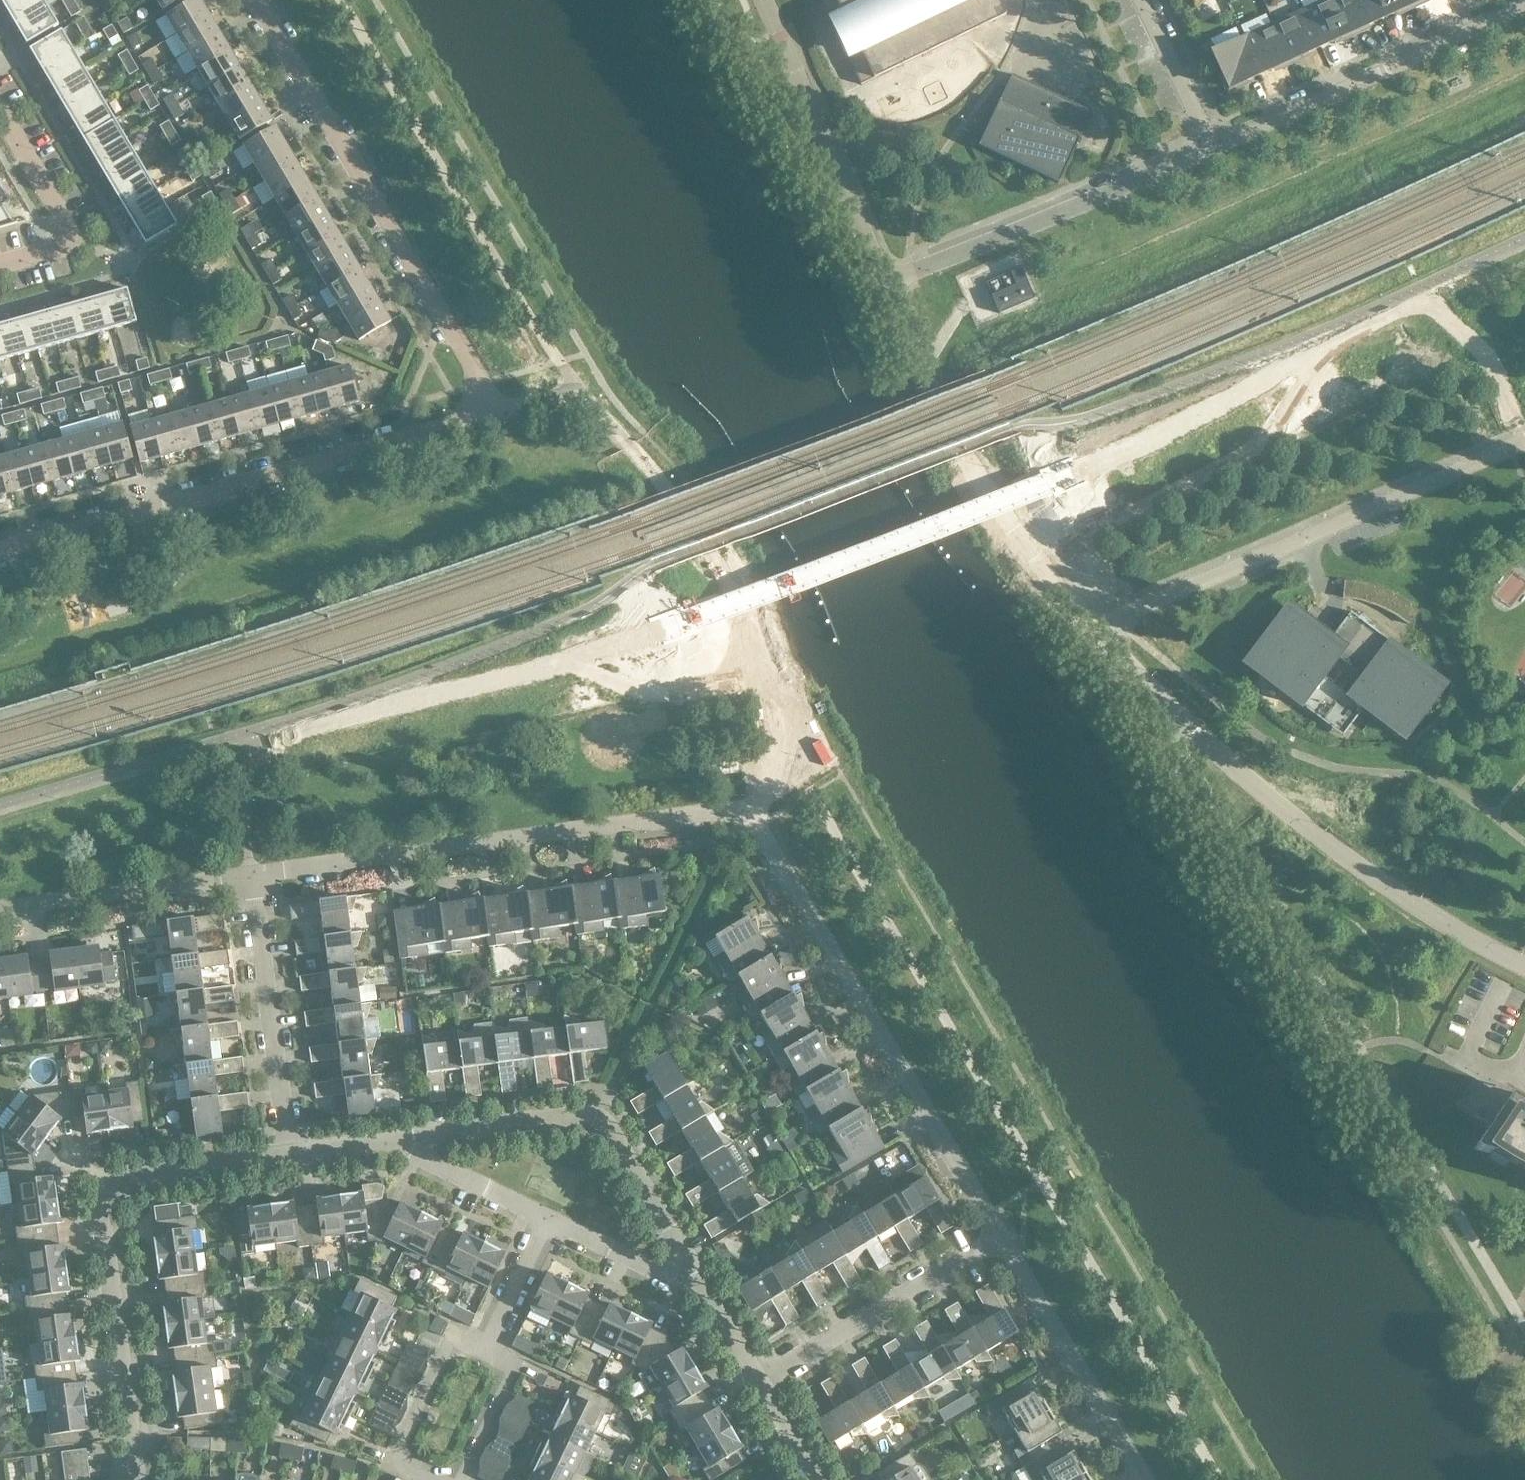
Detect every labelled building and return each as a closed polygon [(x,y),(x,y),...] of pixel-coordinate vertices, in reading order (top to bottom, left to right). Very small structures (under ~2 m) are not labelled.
[(44,0),(18,0),(5,7),(16,25),(48,6),(44,0)] [(163,10),(180,0),(157,0),(163,10)] [(200,0),(192,0),(166,15),(177,34),(209,15),(200,0)] [(861,85),(1006,15),(999,0),(820,0),(861,85)] [(1206,2),(1212,16),(1227,10),(1223,0),(1210,0),(1206,2)] [(1336,0),(1325,0),(1304,10),(1321,47),(1340,38),(1341,40),(1352,35),(1336,0)] [(1373,0),(1336,0),(1352,35),(1363,30),(1362,28),(1382,19),(1373,0)] [(1410,0),(1373,0),(1382,19),(1401,10),(1403,12),(1413,7),(1410,0)] [(81,11),(75,2),(66,8),(72,17),(81,11)] [(59,25),(48,6),(16,25),(27,43),(59,25)] [(1321,47),(1304,10),(1273,24),(1291,63),(1302,58),(1301,56),(1321,47)] [(219,32),(209,15),(177,34),(187,51),(219,32)] [(89,26),(84,17),(75,22),(80,31),(89,26)] [(127,18),(118,23),(124,33),(133,28),(127,18)] [(1291,63),(1273,24),(1243,38),(1260,75),(1279,66),(1280,68),(1291,63)] [(118,35),(112,25),(103,30),(109,40),(118,35)] [(95,35),(89,26),(80,31),(86,41),(95,35)] [(73,48),(62,30),(30,49),(41,67),(73,48)] [(230,50),(219,32),(187,51),(198,69),(230,50)] [(142,43),(136,33),(127,39),(133,49),(142,43)] [(1260,75),(1243,38),(1211,52),(1223,78),(1221,79),(1227,92),(1241,86),(1240,84),(1260,75)] [(83,66),(73,48),(41,67),(51,85),(83,66)] [(133,60),(127,50),(118,55),(124,65),(133,60)] [(240,67),(230,50),(198,69),(208,86),(240,67)] [(151,59),(142,65),(148,74),(157,69),(151,59)] [(138,70),(133,60),(124,65),(129,75),(138,70)] [(93,83),(83,66),(51,85),(62,102),(93,83)] [(251,85),(240,67),(208,86),(219,104),(251,85)] [(163,79),(157,69),(148,74),(154,84),(163,79)] [(1096,118),(1016,80),(983,151),(1063,189),(1096,118)] [(104,101),(93,83),(62,102),(72,120),(104,101)] [(153,95),(148,85),(139,91),(144,100),(153,95)] [(261,103),(251,85),(219,104),(229,121),(261,103)] [(172,94),(163,100),(169,110),(178,104),(172,94)] [(159,105),(153,95),(144,100),(150,110),(159,105)] [(114,118),(104,101),(72,120),(82,137),(114,118)] [(272,121),(261,103),(229,121),(240,140),(272,121)] [(184,114),(178,104),(169,110),(175,119),(184,114)] [(125,136),(114,118),(82,137),(93,155),(125,136)] [(175,131),(169,121),(160,126),(166,136),(175,131)] [(286,145),(275,126),(243,145),(254,164),(286,145)] [(193,129),(184,135),(190,145),(199,139),(193,129)] [(180,141),(175,131),(166,136),(171,146),(180,141)] [(135,154),(125,136),(93,155),(103,173),(135,154)] [(205,149),(199,139),(190,145),(196,155),(205,149)] [(296,162),(286,145),(254,164),(264,181),(296,162)] [(146,171),(135,154),(103,173),(114,190),(146,171)] [(195,166),(189,156),(180,161),(186,171),(195,166)] [(307,180),(296,162),(264,181),(275,199),(307,180)] [(219,173),(213,163),(204,168),(210,178),(219,173)] [(201,176),(195,166),(186,171),(192,181),(201,176)] [(156,189),(146,171),(114,190),(124,208),(156,189)] [(317,197),(307,180),(275,199),(285,216),(317,197)] [(0,184),(0,228),(14,224),(2,205),(10,201),(0,184)] [(167,207),(156,189),(124,208),(135,225),(167,207)] [(228,189),(219,194),(225,204),(234,199),(228,189)] [(220,207),(214,197),(205,202),(211,212),(220,207)] [(328,215),(317,197),(285,216),(296,234),(328,215)] [(240,209),(234,199),(225,204),(231,214),(240,209)] [(177,225),(167,207),(135,225),(146,244),(177,225)] [(338,233),(328,215),(296,234),(306,252),(338,233)] [(249,224),(240,229),(246,239),(255,234),(249,224)] [(349,250),(338,233),(306,252),(317,269),(349,250)] [(261,244),(255,234),(246,239),(252,249),(261,244)] [(359,268),(349,250),(317,269),(327,287),(359,268)] [(270,260),(261,265),(267,275),(276,270),(270,260)] [(999,314),(1035,299),(1021,267),(1010,272),(1016,285),(991,295),(999,314)] [(369,286),(359,268),(327,287),(338,304),(369,286)] [(282,280),(276,270),(267,275),(273,285),(282,280)] [(380,303),(369,286),(338,304),(348,322),(380,303)] [(127,288),(107,294),(116,328),(137,322),(127,288)] [(116,328),(107,294),(87,300),(96,333),(116,328)] [(291,295),(282,300),(288,310),(297,305),(291,295)] [(96,333),(87,300),(67,305),(77,339),(96,333)] [(391,322),(380,303),(348,322),(359,340),(368,335),(370,338),(383,330),(381,327),(391,322)] [(77,339),(67,305),(48,311),(57,344),(77,339)] [(303,315),(297,305),(288,310),(294,320),(303,315)] [(57,344),(48,311),(28,316),(38,350),(57,344)] [(38,350),(28,316),(8,322),(18,355),(38,350)] [(8,322),(0,324),(0,360),(18,355),(8,322)] [(318,336),(329,341),(333,331),(322,326),(318,336)] [(339,327),(333,331),(329,341),(334,342),(344,336),(339,327)] [(290,346),(288,336),(277,339),(279,349),(290,346)] [(279,349),(277,339),(265,342),(268,352),(279,349)] [(313,350),(323,355),(327,345),(316,341),(313,350)] [(332,347),(327,345),(323,355),(325,361),(335,358),(332,347)] [(251,357),(248,347),(237,350),(240,360),(251,357)] [(240,360),(237,350),(226,353),(229,363),(240,360)] [(150,368),(147,358),(136,361),(138,371),(150,368)] [(211,368),(209,358),(197,361),(200,371),(211,368)] [(200,371),(197,361),(186,364),(189,374),(200,371)] [(118,366),(107,369),(109,379),(120,376),(118,366)] [(349,366),(328,372),(338,407),(359,401),(356,391),(359,390),(355,375),(352,376),(349,366)] [(109,379),(107,369),(95,372),(98,382),(109,379)] [(172,379),(169,369),(158,372),(161,382),(172,379)] [(161,382),(158,372),(147,375),(150,385),(161,382)] [(338,407),(328,372),(308,377),(318,413),(338,407)] [(78,377),(67,380),(70,390),(81,387),(78,377)] [(318,413),(308,377),(289,383),(299,418),(318,413)] [(70,390),(67,380),(56,383),(59,393),(70,390)] [(132,390),(129,380),(118,383),(121,393),(132,390)] [(299,418),(289,383),(269,388),(279,424),(299,418)] [(39,388),(28,391),(31,401),(42,398),(39,388)] [(105,398),(102,388),(91,391),(94,401),(105,398)] [(279,424),(269,388),(250,394),(260,429),(279,424)] [(31,401),(28,391),(17,394),(20,404),(31,401)] [(94,401),(91,391),(80,394),(83,404),(94,401)] [(260,429),(250,394),(230,399),(240,435),(260,429)] [(66,409),(63,399),(52,402),(55,412),(66,409)] [(240,435),(230,399),(210,405),(220,440),(240,435)] [(55,412),(52,402),(41,405),(44,415),(55,412)] [(220,440),(210,405),(190,410),(200,446),(220,440)] [(26,420),(24,410),(13,413),(15,423),(26,420)] [(200,446),(190,410),(170,416),(180,451),(200,446)] [(15,423),(13,413),(1,416),(4,426),(15,423)] [(180,451),(170,416),(151,421),(161,457),(180,451)] [(161,457),(151,421),(130,427),(140,463),(161,457)] [(133,459),(123,423),(102,429),(112,464),(133,459)] [(112,464),(102,429),(82,434),(92,470),(112,464)] [(92,470),(82,434),(63,440),(73,475),(92,470)] [(73,475),(63,440),(43,445),(53,481),(73,475)] [(53,481),(43,445),(23,451),(33,487),(53,481)] [(33,487),(23,451),(3,456),(13,492),(33,487)] [(3,456),(0,457),(0,496),(13,492),(3,456)] [(1352,581),(1345,581),(1343,598),(1344,598),(1349,598),(1355,599),(1360,601),(1361,601),(1366,602),(1372,604),(1377,606),(1378,606),(1383,609),(1388,611),(1393,614),(1394,614),(1399,617),(1404,621),(1408,624),(1419,611),(1413,607),(1408,603),(1402,599),(1396,596),(1390,593),(1384,590),(1378,588),(1371,586),(1365,584),(1358,583),(1352,581)] [(1289,603),(1244,662),(1264,677),(1264,678),(1300,706),(1301,705),(1318,718),(1341,688),(1324,676),(1338,658),(1362,676),(1347,696),(1384,724),(1385,723),(1405,738),(1446,684),(1351,612),(1335,633),(1337,634),(1334,637),(1289,603)] [(634,890),(617,892),(616,892),(620,918),(619,918),(621,929),(647,926),(646,915),(665,912),(660,874),(655,875),(654,869),(643,875),(643,876),(632,878),(634,890)] [(590,896),(573,898),(572,898),(576,924),(575,924),(577,935),(603,932),(602,921),(619,918),(620,918),(616,892),(617,892),(616,880),(611,881),(610,875),(599,881),(599,882),(588,884),(590,896)] [(546,902),(529,904),(532,930),(531,930),(533,941),(559,938),(558,927),(575,924),(576,924),(572,898),(573,898),(572,886),(567,887),(566,881),(555,887),(555,888),(544,890),(546,902)] [(502,908),(485,910),(488,936),(487,936),(489,947),(515,944),(514,933),(531,930),(532,930),(529,904),(528,892),(523,893),(522,887),(511,893),(511,894),(500,896),(502,908)] [(458,914),(441,916),(444,942),(443,942),(445,953),(471,950),(470,939),(487,936),(488,936),(485,910),(484,898),(479,899),(478,893),(467,899),(467,900),(456,902),(458,914)] [(321,915),(324,937),(351,934),(350,933),(348,911),(352,911),(356,897),(360,897),(360,895),(289,905),(289,906),(290,906),(292,920),(292,919),(321,915)] [(396,910),(394,910),(401,959),(427,956),(426,945),(443,942),(444,942),(441,916),(440,904),(435,905),(434,899),(423,905),(423,906),(412,908),(414,920),(397,922),(396,910)] [(223,914),(127,927),(127,928),(132,928),(134,940),(168,936),(171,957),(171,958),(198,954),(195,932),(224,928),(224,929),(225,929),(223,915),(224,915),(223,914)] [(379,917),(376,920),(378,930),(390,928),(388,916),(379,917)] [(729,981),(738,976),(738,975),(761,962),(760,961),(752,947),(762,941),(756,931),(758,930),(755,918),(750,921),(748,917),(715,937),(725,953),(715,959),(729,981)] [(364,931),(350,933),(351,934),(324,937),(294,941),(294,942),(295,942),(296,956),(297,956),(297,954),(326,950),(329,972),(329,973),(355,969),(352,947),(357,946),(361,933),(365,932),(364,931)] [(99,946),(93,947),(74,949),(80,989),(104,985),(104,982),(115,980),(112,953),(100,954),(99,946)] [(394,962),(392,948),(383,949),(385,963),(394,962)] [(80,989),(74,949),(50,953),(51,961),(40,962),(43,990),(54,988),(55,992),(80,989)] [(228,950),(198,954),(171,958),(171,957),(157,959),(158,961),(162,960),(169,972),(173,971),(176,993),(176,994),(203,990),(203,989),(200,968),(228,964),(229,965),(228,951),(228,950)] [(771,955),(760,961),(761,962),(738,975),(738,976),(747,991),(738,997),(752,1020),(761,1014),(760,1013),(783,1000),(783,999),(774,985),(785,979),(779,969),(780,968),(778,956),(773,959),(771,955)] [(28,956),(22,956),(3,959),(8,998),(33,995),(33,991),(43,990),(40,962),(29,964),(28,956)] [(3,959),(0,959),(0,999),(8,998),(3,959)] [(369,967),(355,969),(329,973),(329,972),(298,976),(299,978),(301,991),(302,991),(302,990),(331,986),(334,1008),(334,1009),(360,1005),(360,1004),(357,983),(362,982),(366,969),(369,968),(369,967)] [(453,978),(454,986),(463,985),(462,976),(453,978)] [(524,984),(526,997),(538,995),(536,982),(524,984)] [(396,997),(396,984),(380,985),(381,998),(396,997)] [(208,1025),(206,1009),(221,1007),(222,1014),(236,1012),(232,987),(233,987),(233,985),(203,989),(203,990),(176,994),(176,993),(162,995),(162,996),(166,996),(174,1008),(178,1007),(181,1029),(208,1026),(208,1025)] [(490,999),(500,998),(499,987),(489,989),(490,999)] [(667,999),(675,1011),(686,1004),(679,992),(667,999)] [(710,992),(692,1003),(698,1015),(717,1004),(710,992)] [(456,1007),(464,1006),(463,993),(455,994),(456,1007)] [(793,993),(783,999),(783,1000),(760,1013),(761,1014),(770,1029),(761,1035),(774,1058),(783,1052),(806,1038),(805,1038),(797,1023),(807,1017),(802,1007),(803,1007),(801,994),(796,997),(793,993)] [(138,999),(140,1017),(155,1015),(153,997),(138,999)] [(374,1002),(360,1004),(360,1005),(334,1009),(334,1008),(303,1012),(303,1013),(304,1013),(306,1027),(307,1027),(307,1026),(336,1022),(338,1044),(339,1044),(365,1041),(365,1040),(362,1018),(366,1018),(370,1004),(374,1004),(374,1002)] [(564,1013),(566,1027),(570,1054),(569,1054),(573,1084),(575,1084),(574,1083),(588,1081),(588,1080),(587,1080),(583,1052),(606,1049),(603,1022),(580,1025),(579,1021),(565,1017),(565,1013),(564,1013)] [(530,1032),(528,1018),(511,1020),(508,1031),(494,1027),(494,1023),(492,1023),(494,1037),(495,1037),(498,1063),(502,1094),(503,1094),(503,1093),(517,1091),(517,1090),(515,1090),(512,1062),(534,1059),(534,1058),(531,1032),(530,1032)] [(529,1018),(528,1018),(530,1032),(531,1032),(534,1058),(534,1059),(538,1089),(539,1089),(539,1088),(553,1086),(553,1085),(551,1085),(547,1057),(569,1054),(570,1054),(566,1027),(544,1030),(543,1026),(530,1022),(529,1018)] [(238,1021),(208,1025),(208,1026),(181,1029),(167,1031),(167,1032),(171,1031),(179,1043),(183,1043),(186,1064),(186,1065),(213,1061),(210,1039),(238,1035),(238,1036),(239,1036),(237,1022),(238,1022),(238,1021)] [(494,1037),(492,1023),(475,1025),(472,1035),(458,1032),(458,1028),(457,1028),(459,1042),(463,1068),(462,1068),(466,1099),(468,1099),(467,1098),(481,1096),(481,1095),(480,1095),(476,1066),(498,1063),(495,1037),(494,1037)] [(816,1032),(805,1038),(806,1038),(783,1052),(793,1068),(783,1073),(797,1096),(806,1090),(828,1076),(820,1061),(830,1055),(824,1046),(826,1045),(823,1033),(818,1036),(816,1032)] [(422,1033),(421,1033),(431,1104),(432,1103),(432,1102),(446,1101),(446,1100),(444,1100),(440,1071),(462,1068),(463,1068),(459,1042),(437,1045),(436,1040),(423,1036),(422,1033)] [(379,1038),(365,1040),(365,1041),(339,1044),(338,1044),(308,1048),(308,1049),(309,1049),(311,1063),(312,1063),(312,1061),(340,1057),(343,1079),(343,1080),(370,1076),(367,1054),(371,1053),(375,1040),(379,1039),(379,1038)] [(106,1051),(111,1046),(110,1039),(98,1041),(100,1052),(106,1051)] [(97,1041),(86,1043),(87,1049),(92,1053),(99,1052),(97,1041)] [(637,1115),(663,1099),(686,1085),(686,1086),(699,1078),(698,1077),(694,1079),(683,1071),(679,1073),(667,1053),(644,1067),(656,1087),(631,1102),(631,1101),(630,1101),(637,1113),(636,1114),(637,1115)] [(147,1068),(158,1067),(158,1060),(152,1056),(145,1057),(147,1068)] [(243,1057),(213,1061),(186,1065),(186,1064),(172,1066),(172,1068),(176,1067),(183,1079),(188,1078),(191,1100),(191,1101),(217,1097),(217,1096),(214,1074),(243,1071),(243,1072),(244,1072),(242,1058),(243,1058),(243,1057)] [(838,1070),(828,1076),(806,1090),(815,1106),(806,1111),(819,1134),(829,1129),(828,1128),(851,1115),(851,1114),(842,1100),(853,1093),(847,1084),(848,1083),(846,1071),(841,1074),(838,1070)] [(384,1074),(370,1076),(343,1080),(343,1079),(313,1083),(313,1085),(314,1085),(316,1098),(317,1098),(317,1097),(345,1093),(348,1116),(401,1109),(399,1095),(376,1089),(380,1076),(384,1075),(384,1074)] [(126,1090),(105,1092),(110,1131),(133,1127),(133,1123),(145,1121),(139,1080),(125,1082),(126,1090)] [(663,1099),(675,1118),(650,1133),(649,1132),(648,1132),(655,1144),(655,1145),(655,1146),(682,1130),(681,1130),(704,1116),(705,1117),(717,1109),(716,1108),(713,1110),(701,1102),(698,1104),(686,1086),(686,1085),(663,1099)] [(1487,1128),(1473,1149),(1491,1155),(1492,1153),(1491,1153),(1492,1151),(1504,1158),(1524,1170),(1524,1100),(1502,1085),(1453,1107),(1487,1128)] [(82,1088),(69,1090),(73,1117),(84,1115),(87,1134),(110,1131),(105,1092),(83,1095),(82,1088)] [(73,1117),(69,1090),(31,1095),(17,1114),(47,1137),(62,1119),(73,1117)] [(166,1104),(164,1090),(149,1092),(151,1106),(166,1104)] [(248,1092),(217,1096),(217,1097),(191,1101),(191,1100),(177,1102),(177,1103),(179,1103),(184,1139),(222,1134),(219,1110),(248,1106),(248,1108),(249,1108),(247,1094),(248,1094),(248,1092)] [(861,1108),(851,1114),(851,1115),(828,1128),(829,1129),(838,1144),(829,1149),(842,1172),(884,1147),(884,1146),(873,1152),(865,1138),(875,1132),(869,1122),(871,1121),(869,1109),(863,1112),(861,1108)] [(751,1115),(757,1126),(764,1121),(758,1111),(751,1115)] [(47,1137),(17,1114),(3,1133),(8,1171),(35,1167),(33,1156),(47,1137)] [(681,1130),(682,1130),(693,1149),(668,1164),(667,1163),(674,1175),(673,1176),(674,1177),(700,1161),(723,1147),(733,1142),(735,1140),(735,1139),(731,1141),(720,1133),(716,1135),(705,1117),(704,1116),(681,1130)] [(772,1133),(763,1139),(773,1157),(783,1152),(772,1133)] [(742,1158),(733,1142),(723,1147),(700,1161),(711,1180),(687,1195),(686,1194),(685,1194),(692,1206),(691,1207),(692,1208),(718,1192),(741,1178),(742,1178),(754,1171),(753,1170),(750,1172),(738,1164),(742,1158)] [(918,1165),(887,1183),(894,1196),(893,1196),(907,1219),(908,1219),(927,1207),(941,1232),(940,1233),(941,1234),(953,1227),(954,1227),(918,1165)] [(36,1179),(35,1167),(8,1171),(12,1206),(20,1205),(58,1199),(54,1176),(36,1179)] [(842,1179),(849,1190),(859,1183),(853,1173),(842,1179)] [(718,1192),(730,1211),(705,1226),(704,1225),(703,1225),(711,1237),(710,1238),(710,1239),(772,1202),(771,1201),(768,1203),(756,1195),(753,1197),(742,1178),(741,1178),(718,1192)] [(894,1196),(887,1183),(886,1184),(888,1188),(879,1199),(882,1203),(863,1214),(862,1214),(876,1237),(877,1237),(896,1226),(910,1251),(909,1251),(910,1252),(922,1245),(922,1246),(923,1245),(908,1219),(907,1219),(893,1196),(894,1196)] [(367,1192),(339,1196),(345,1234),(367,1231),(368,1242),(375,1241),(382,1199),(384,1188),(377,1184),(366,1186),(367,1192)] [(345,1234),(339,1196),(316,1199),(317,1204),(306,1205),(311,1246),(324,1244),(323,1237),(345,1234)] [(61,1223),(58,1199),(20,1205),(22,1226),(15,1227),(17,1240),(58,1234),(56,1223),(61,1223)] [(398,1207),(382,1199),(375,1241),(382,1244),(385,1237),(405,1247),(422,1212),(400,1202),(398,1207)] [(294,1202),(271,1205),(276,1243),(297,1240),(298,1247),(311,1246),(306,1205),(295,1207),(294,1202)] [(851,1221),(832,1232),(831,1233),(845,1256),(846,1255),(851,1265),(861,1251),(867,1248),(879,1269),(878,1270),(879,1270),(891,1263),(891,1264),(892,1263),(877,1237),(876,1237),(862,1214),(863,1214),(856,1202),(855,1202),(857,1206),(849,1217),(851,1221)] [(276,1243),(271,1205),(247,1208),(248,1213),(236,1215),(241,1255),(255,1253),(254,1246),(276,1243)] [(443,1223),(422,1212),(405,1247),(424,1256),(421,1263),(433,1269),(451,1232),(441,1227),(443,1223)] [(153,1233),(156,1256),(194,1251),(191,1230),(198,1229),(196,1215),(156,1221),(158,1232),(153,1233)] [(825,1224),(795,1241),(801,1251),(800,1251),(814,1274),(815,1274),(834,1262),(848,1287),(847,1288),(848,1289),(860,1282),(861,1282),(851,1265),(846,1255),(845,1256),(831,1233),(832,1232),(825,1220),(824,1221),(825,1224)] [(461,1237),(451,1232),(433,1269),(445,1274),(448,1268),(468,1277),(484,1243),(463,1232),(461,1237)] [(59,1246),(58,1234),(17,1240),(19,1253),(26,1252),(29,1274),(67,1268),(64,1245),(59,1246)] [(789,1258),(770,1269),(769,1269),(783,1292),(784,1292),(803,1281),(817,1306),(816,1306),(817,1307),(829,1300),(829,1301),(830,1300),(815,1274),(814,1274),(800,1251),(801,1251),(795,1241),(794,1239),(793,1239),(795,1243),(787,1254),(789,1258)] [(505,1253),(484,1243),(468,1277),(489,1288),(505,1253)] [(724,1243),(714,1248),(719,1257),(729,1251),(724,1243)] [(197,1273),(194,1251),(156,1256),(159,1280),(164,1279),(166,1290),(206,1285),(204,1272),(197,1273)] [(799,1318),(784,1292),(783,1292),(769,1269),(770,1269),(763,1257),(762,1258),(764,1261),(756,1272),(737,1258),(725,1266),(757,1321),(769,1306),(767,1302),(772,1299),(787,1324),(785,1325),(786,1325),(798,1318),(798,1319),(799,1318)] [(330,1277),(328,1260),(315,1262),(317,1279),(330,1277)] [(306,1267),(302,1272),(303,1280),(315,1278),(314,1266),(306,1267)] [(70,1292),(67,1268),(29,1274),(32,1295),(25,1296),(27,1309),(67,1303),(65,1292),(70,1292)] [(568,1283),(547,1273),(530,1307),(551,1318),(568,1283)] [(246,1288),(257,1286),(256,1275),(244,1277),(246,1288)] [(397,1297),(360,1279),(354,1292),(361,1295),(351,1314),(390,1333),(396,1321),(392,1319),(396,1309),(392,1307),(397,1297)] [(418,1300),(430,1305),(438,1289),(426,1283),(418,1300)] [(589,1293),(568,1283),(551,1318),(571,1327),(568,1334),(580,1339),(597,1303),(587,1298),(589,1293)] [(989,1313),(965,1315),(972,1328),(985,1351),(986,1351),(1005,1340),(1007,1344),(1021,1342),(1023,1345),(1024,1345),(988,1283),(987,1284),(987,1285),(975,1292),(976,1293),(977,1292),(989,1313)] [(208,1298),(206,1285),(166,1290),(167,1301),(162,1302),(165,1325),(204,1320),(201,1299),(208,1298)] [(958,1332),(934,1333),(941,1346),(941,1347),(955,1370),(955,1369),(974,1358),(976,1362),(990,1360),(992,1364),(993,1363),(986,1351),(985,1351),(972,1328),(965,1315),(957,1302),(956,1302),(956,1303),(944,1310),(945,1311),(946,1310),(958,1332)] [(69,1315),(67,1303),(27,1309),(28,1322),(35,1321),(38,1342),(76,1337),(73,1314),(69,1315)] [(302,1315),(305,1308),(295,1303),(291,1310),(302,1315)] [(607,1308),(597,1303),(580,1339),(592,1345),(595,1339),(614,1348),(631,1313),(610,1303),(607,1308)] [(476,1315),(454,1305),(449,1315),(470,1326),(476,1315)] [(242,1315),(241,1307),(232,1308),(234,1316),(242,1315)] [(652,1324),(631,1313),(614,1348),(634,1358),(631,1364),(637,1367),(666,1336),(650,1328),(652,1324)] [(390,1333),(351,1314),(341,1335),(376,1352),(380,1343),(384,1345),(390,1333)] [(206,1342),(204,1320),(165,1325),(169,1349),(173,1348),(175,1359),(215,1354),(214,1341),(206,1342)] [(927,1350),(903,1352),(910,1365),(924,1388),(943,1377),(945,1380),(959,1379),(961,1382),(962,1382),(955,1369),(955,1370),(941,1347),(941,1346),(934,1333),(926,1320),(925,1321),(913,1329),(914,1329),(915,1329),(927,1350)] [(376,1352),(341,1335),(331,1355),(370,1374),(376,1362),(372,1360),(376,1352)] [(538,1345),(517,1335),(512,1346),(533,1356),(538,1345)] [(675,1352),(666,1336),(637,1367),(641,1374),(651,1368),(662,1387),(695,1367),(683,1347),(675,1352)] [(80,1361),(76,1337),(38,1342),(41,1364),(34,1365),(36,1378),(76,1372),(75,1361),(80,1361)] [(899,1372),(879,1383),(893,1406),(912,1395),(914,1399),(928,1397),(930,1401),(931,1400),(924,1388),(910,1365),(903,1352),(895,1338),(894,1339),(894,1340),(882,1347),(883,1348),(884,1347),(899,1372)] [(217,1367),(215,1354),(175,1359),(176,1370),(172,1371),(175,1394),(213,1389),(210,1368),(217,1367)] [(370,1374),(331,1355),(321,1376),(356,1393),(360,1384),(365,1386),(370,1374)] [(396,1367),(408,1373),(413,1364),(401,1357),(396,1367)] [(868,1390),(849,1401),(848,1402),(862,1425),(862,1424),(881,1413),(883,1417),(897,1415),(899,1419),(900,1418),(893,1406),(879,1383),(864,1357),(863,1357),(863,1358),(851,1365),(852,1366),(853,1365),(868,1390)] [(567,1362),(558,1358),(555,1364),(563,1368),(567,1362)] [(275,1377),(280,1367),(267,1361),(262,1371),(275,1377)] [(426,1370),(413,1364),(408,1373),(421,1379),(426,1370)] [(1005,1381),(1016,1375),(1011,1366),(1000,1373),(1005,1381)] [(707,1388),(695,1367),(662,1387),(673,1405),(667,1409),(673,1421),(709,1400),(703,1390),(707,1388)] [(252,1384),(251,1370),(242,1371),(244,1385),(252,1384)] [(78,1384),(76,1372),(36,1378),(38,1391),(45,1390),(48,1411),(86,1406),(83,1383),(78,1384)] [(536,1382),(543,1386),(548,1376),(541,1372),(536,1382)] [(869,1437),(862,1424),(862,1425),(848,1402),(849,1401),(833,1375),(832,1376),(820,1384),(821,1384),(822,1384),(833,1403),(809,1405),(808,1405),(807,1405),(830,1444),(850,1432),(852,1436),(866,1434),(868,1437),(869,1437)] [(356,1393),(321,1376),(312,1396),(350,1415),(356,1403),(352,1401),(356,1393)] [(562,1401),(556,1413),(595,1432),(604,1412),(611,1416),(617,1403),(580,1385),(575,1396),(571,1394),(566,1403),(562,1401)] [(216,1411),(213,1389),(175,1394),(178,1418),(183,1417),(184,1429),(225,1423),(223,1410),(216,1411)] [(975,1403),(982,1399),(976,1389),(969,1393),(975,1403)] [(1006,1416),(1014,1431),(1049,1410),(1036,1389),(1016,1401),(1010,1391),(986,1405),(996,1422),(1006,1416)] [(974,1404),(967,1392),(952,1401),(959,1413),(974,1404)] [(350,1415),(312,1396),(302,1416),(296,1413),(290,1425),(326,1443),(331,1433),(336,1435),(340,1425),(345,1427),(350,1415)] [(376,1408),(389,1414),(393,1405),(381,1398),(376,1408)] [(714,1409),(709,1400),(673,1421),(680,1432),(686,1428),(697,1447),(730,1427),(718,1407),(714,1409)] [(406,1411),(393,1405),(389,1414),(401,1420),(406,1411)] [(89,1430),(86,1406),(48,1411),(51,1433),(44,1434),(45,1448),(86,1442),(84,1430),(89,1430)] [(518,1414),(505,1408),(500,1418),(513,1424),(518,1414)] [(1062,1432),(1049,1410),(1014,1431),(1023,1445),(1013,1451),(1023,1467),(1047,1453),(1041,1444),(1062,1432)] [(595,1432),(556,1413),(550,1425),(554,1427),(550,1436),(585,1452),(595,1432)] [(530,1420),(518,1414),(513,1424),(526,1430),(530,1420)] [(266,1434),(279,1436),(284,1426),(264,1416),(266,1434)] [(6,1430),(9,1425),(8,1417),(0,1418),(0,1430),(6,1430)] [(730,1427),(697,1447),(708,1465),(702,1469),(709,1479),(711,1479),(744,1460),(738,1450),(742,1447),(730,1427)] [(908,1434),(900,1438),(904,1445),(912,1441),(908,1434)] [(596,1458),(585,1452),(550,1436),(546,1444),(542,1442),(536,1454),(586,1478),(584,1475),(587,1473),(589,1471),(592,1465),(592,1462),(592,1458),(595,1458),(596,1458)] [(210,1437),(186,1437),(186,1449),(210,1449),(210,1437)] [(237,1439),(226,1438),(225,1451),(236,1452),(237,1439)] [(249,1439),(237,1439),(236,1452),(248,1453),(249,1439)] [(292,1445),(280,1443),(278,1457),(289,1459),(292,1445)] [(303,1447),(292,1445),(289,1459),(300,1461),(303,1447)] [(498,1455),(485,1449),(480,1459),(493,1465),(498,1455)] [(1047,1453),(1023,1467),(1031,1479),(1040,1479),(1043,1478),(1044,1479),(1072,1479),(1086,1472),(1073,1451),(1053,1463),(1047,1453)] [(922,1466),(917,1465),(910,1453),(875,1474),(879,1479),(931,1479),(922,1466)] [(536,1454),(530,1466),(535,1468),(530,1477),(537,1479),(585,1479),(586,1478),(536,1454)] [(345,1458),(334,1455),(330,1468),(341,1471),(345,1458)] [(510,1461),(498,1455),(493,1465),(506,1471),(510,1461)] [(24,1458),(25,1469),(38,1468),(36,1456),(24,1458)] [(89,1471),(88,1457),(81,1458),(75,1459),(69,1460),(63,1461),(64,1474),(89,1471)] [(356,1461),(345,1458),(341,1471),(352,1474),(356,1461)] [(89,1471),(64,1474),(65,1479),(91,1479),(89,1471)]
